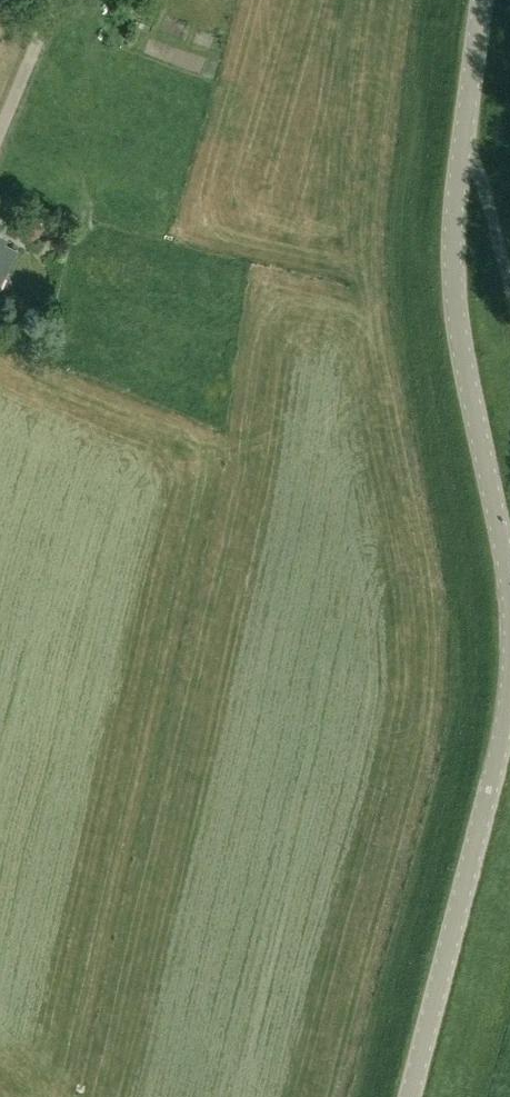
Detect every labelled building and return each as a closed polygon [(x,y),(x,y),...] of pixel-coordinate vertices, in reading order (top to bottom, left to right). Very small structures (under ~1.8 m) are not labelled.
[(0,244),(0,285),(17,252),(0,244)]
